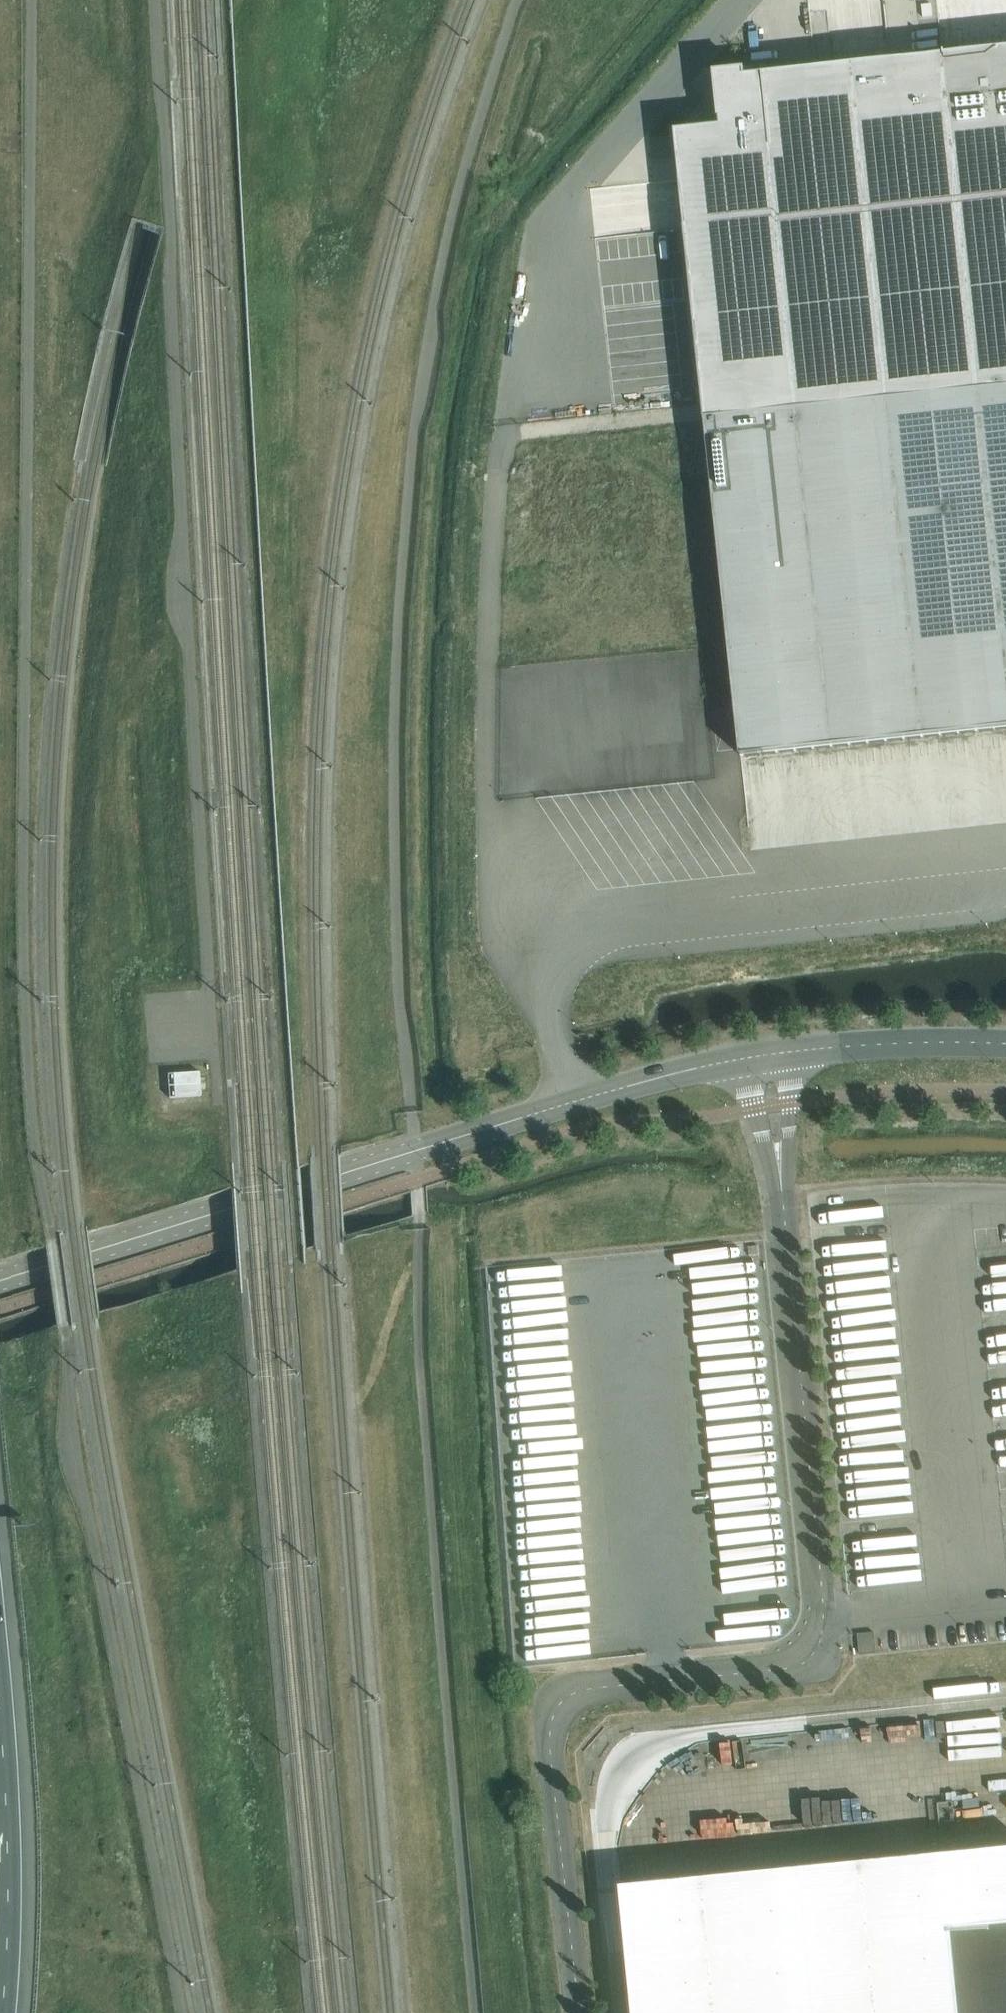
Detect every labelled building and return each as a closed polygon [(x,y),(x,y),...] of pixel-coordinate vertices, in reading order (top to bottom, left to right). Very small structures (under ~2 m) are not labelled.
[(675,131),(703,404),(705,420),(1005,389),(1005,48),(746,76),(745,70),(715,73),(720,126),(675,131)] [(705,420),(711,475),(734,695),(741,756),(1005,728),(1005,389),(705,420)] [(169,1098),(200,1096),(199,1072),(167,1074),(169,1098)] [(623,1887),(635,2012),(1005,2012),(1005,1849),(623,1887)]
